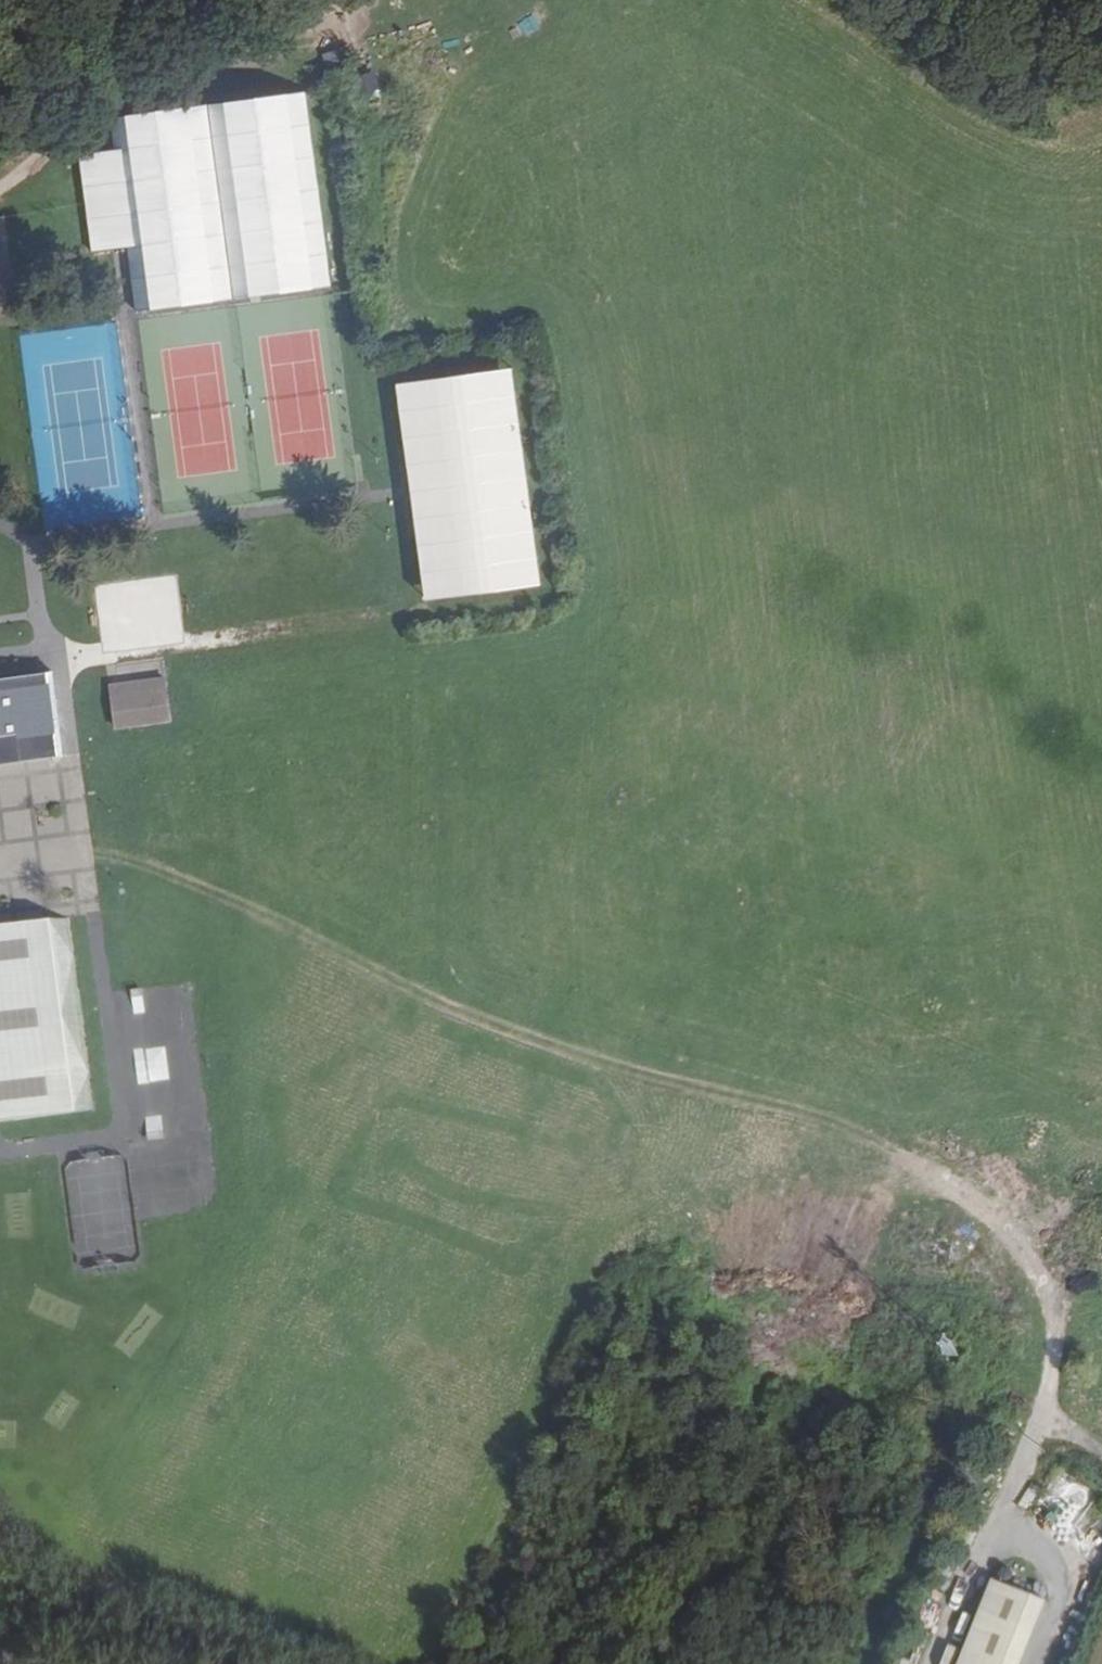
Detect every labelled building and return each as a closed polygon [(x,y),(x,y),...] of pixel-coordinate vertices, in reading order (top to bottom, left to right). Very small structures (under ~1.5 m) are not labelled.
[(355,75),(358,93),(375,90),(373,73),(355,75)] [(310,97),(112,121),(136,312),(334,287),(310,97)] [(509,370),(392,384),(418,602),(535,588),(509,370)] [(59,759),(49,676),(0,682),(0,767),(59,759)] [(108,699),(112,730),(166,723),(162,692),(108,699)] [(0,930),(0,1125),(88,1113),(63,922),(0,930)] [(992,1596),(962,1663),(1024,1663),(1044,1618),(992,1596)]
